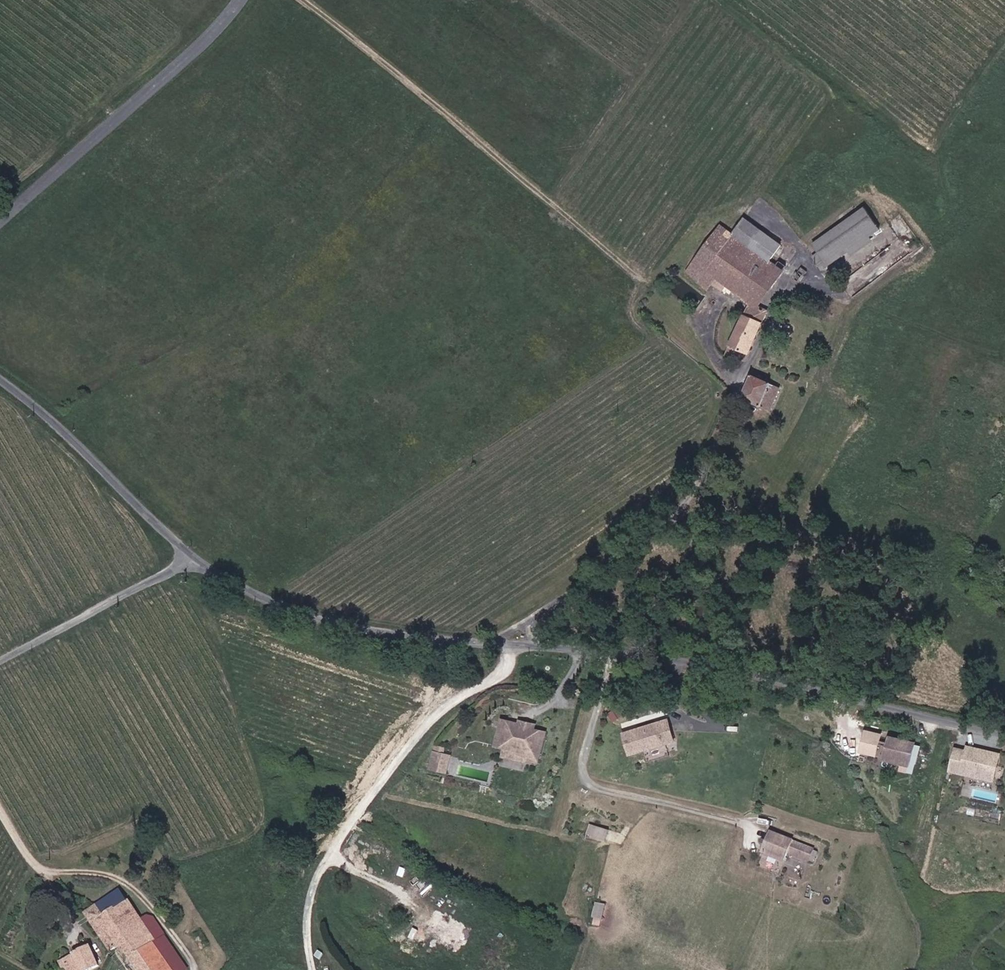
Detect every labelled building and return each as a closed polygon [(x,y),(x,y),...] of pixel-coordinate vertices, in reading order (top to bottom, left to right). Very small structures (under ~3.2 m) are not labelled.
[(824,256),(817,260),(826,272),(884,231),(868,208),(817,244),(824,256)] [(753,355),(773,315),(765,311),(791,273),(796,266),(793,264),(791,267),(787,265),(785,269),(770,259),(783,241),(744,216),(733,231),(719,222),(687,270),(702,279),(705,288),(712,281),(751,303),(745,315),(733,309),(725,326),(737,332),(726,354),(740,361),(745,351),(753,355)] [(810,274),(802,269),(797,277),(805,282),(810,274)] [(762,407),(764,405),(774,410),(784,390),(755,376),(744,399),(762,407)] [(188,595),(192,588),(185,585),(181,592),(188,595)] [(621,704),(608,712),(614,721),(627,713),(621,704)] [(540,762),(548,732),(537,729),(538,724),(522,720),(520,727),(513,725),(514,721),(504,719),(498,744),(508,746),(505,756),(528,761),(529,759),(540,762)] [(676,742),(670,721),(657,724),(658,727),(642,732),(641,729),(626,734),(632,755),(676,742)] [(881,734),(864,729),(858,751),(875,756),(881,734)] [(914,764),(919,744),(895,738),(890,758),(914,764)] [(954,749),(949,768),(994,778),(999,754),(968,747),(967,752),(954,749)] [(441,768),(445,752),(441,751),(437,750),(432,766),(441,768)] [(448,770),(453,754),(445,752),(441,768),(448,770)] [(607,839),(610,830),(592,824),(589,834),(607,839)] [(810,862),(814,851),(773,835),(765,855),(786,863),(789,854),(810,862)] [(432,895),(438,882),(418,873),(412,885),(432,895)] [(107,901),(87,914),(112,950),(120,945),(138,969),(167,969),(154,950),(162,944),(159,940),(167,934),(153,915),(146,920),(133,901),(124,889),(107,901)] [(603,920),(607,905),(597,903),(594,917),(603,920)] [(65,959),(70,969),(91,969),(103,965),(95,946),(81,951),(65,959)]
